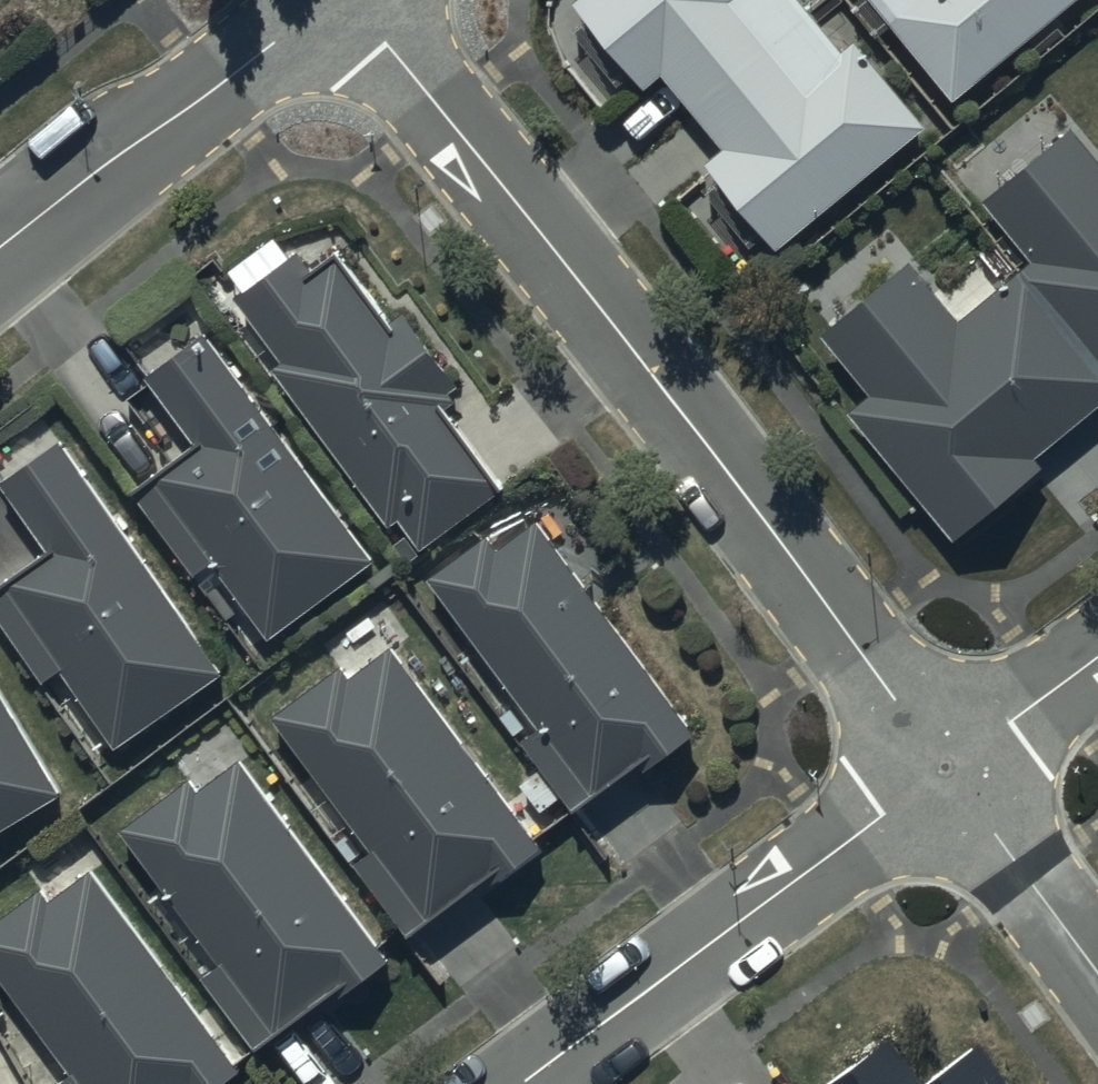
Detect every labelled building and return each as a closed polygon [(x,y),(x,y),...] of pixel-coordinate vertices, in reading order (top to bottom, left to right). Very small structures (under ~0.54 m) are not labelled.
[(588,3),(570,19),(620,78),(638,63),(647,74),(661,62),(722,135),(705,150),(715,162),(697,178),(751,243),(770,228),(776,236),(923,113),(853,29),(840,40),(807,0),(585,0),(588,3)] [(876,28),(891,17),(945,87),(1057,0),(854,0),(876,28)] [(1097,362),(1097,149),(1071,117),(984,189),(1031,246),(1016,258),(1097,362)] [(282,349),(276,353),(392,513),(400,507),(424,540),(508,479),(444,391),(463,377),(405,297),(391,308),(339,236),(312,256),(299,238),(236,284),(282,349)] [(1016,258),(957,307),(908,249),(821,322),(867,377),(845,395),(951,528),(1042,455),(1033,444),(1097,390),(1097,362),(1016,258)] [(196,428),(132,474),(195,565),(216,550),(267,625),(377,549),(212,320),(150,364),(196,428)] [(0,574),(0,608),(43,671),(62,657),(116,736),(224,662),(62,424),(1,466),(51,539),(0,574)] [(544,728),(523,740),(575,808),(637,761),(645,770),(696,731),(538,523),(504,549),(494,535),(435,580),(544,728)] [(374,853),(356,867),(409,935),(485,876),(493,887),(541,849),(395,653),(355,683),(345,669),(275,721),(374,853)] [(0,679),(0,818),(62,781),(0,679)] [(194,781),(126,830),(223,966),(204,979),(257,1047),(341,984),(349,993),(391,963),(246,760),(201,792),(194,781)] [(65,1083),(227,1083),(242,1074),(98,872),(55,903),(47,892),(0,925),(0,979),(71,1080),(65,1083)] [(820,1080),(822,1083),(1025,1083),(983,1025),(926,1065),(897,1025),(820,1080)]
